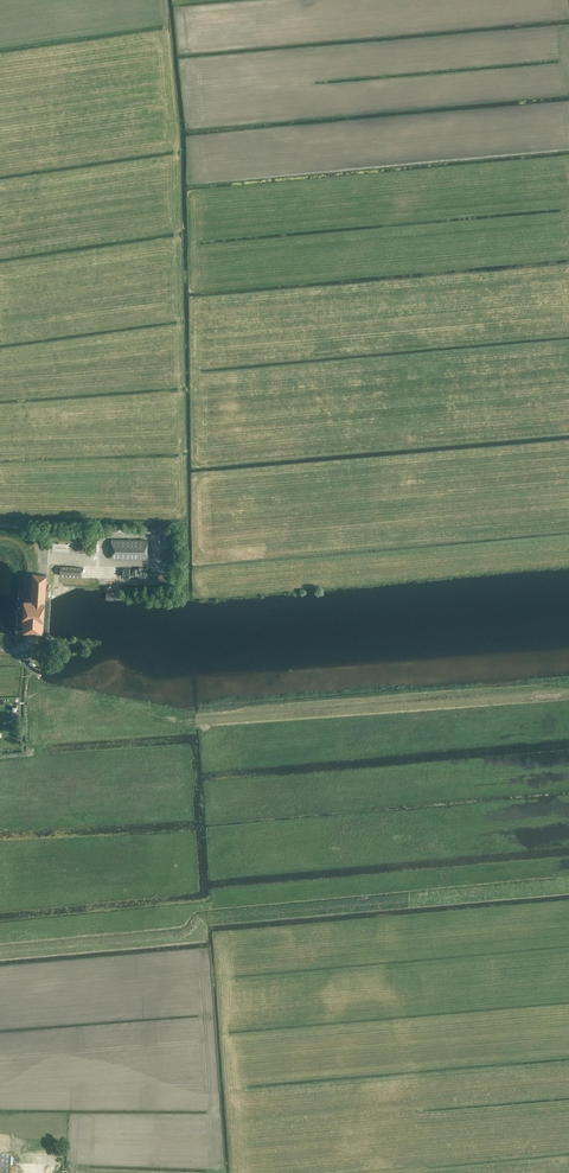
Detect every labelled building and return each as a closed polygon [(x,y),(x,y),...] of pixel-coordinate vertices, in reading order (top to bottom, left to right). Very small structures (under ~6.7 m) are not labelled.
[(162,543),(159,543),(157,531),(146,533),(147,539),(149,538),(149,543),(153,542),(154,548),(159,547),(158,546),(162,545),(162,543)] [(112,539),(111,559),(146,559),(147,540),(112,539)] [(80,568),(60,567),(60,576),(80,577),(80,568)] [(25,600),(23,630),(42,631),(44,612),(44,601),(46,575),(33,574),(31,600),(25,600)] [(109,591),(106,591),(105,600),(114,600),(114,594),(114,591),(109,591)] [(9,1156),(0,1155),(0,1172),(8,1172),(9,1156)]
